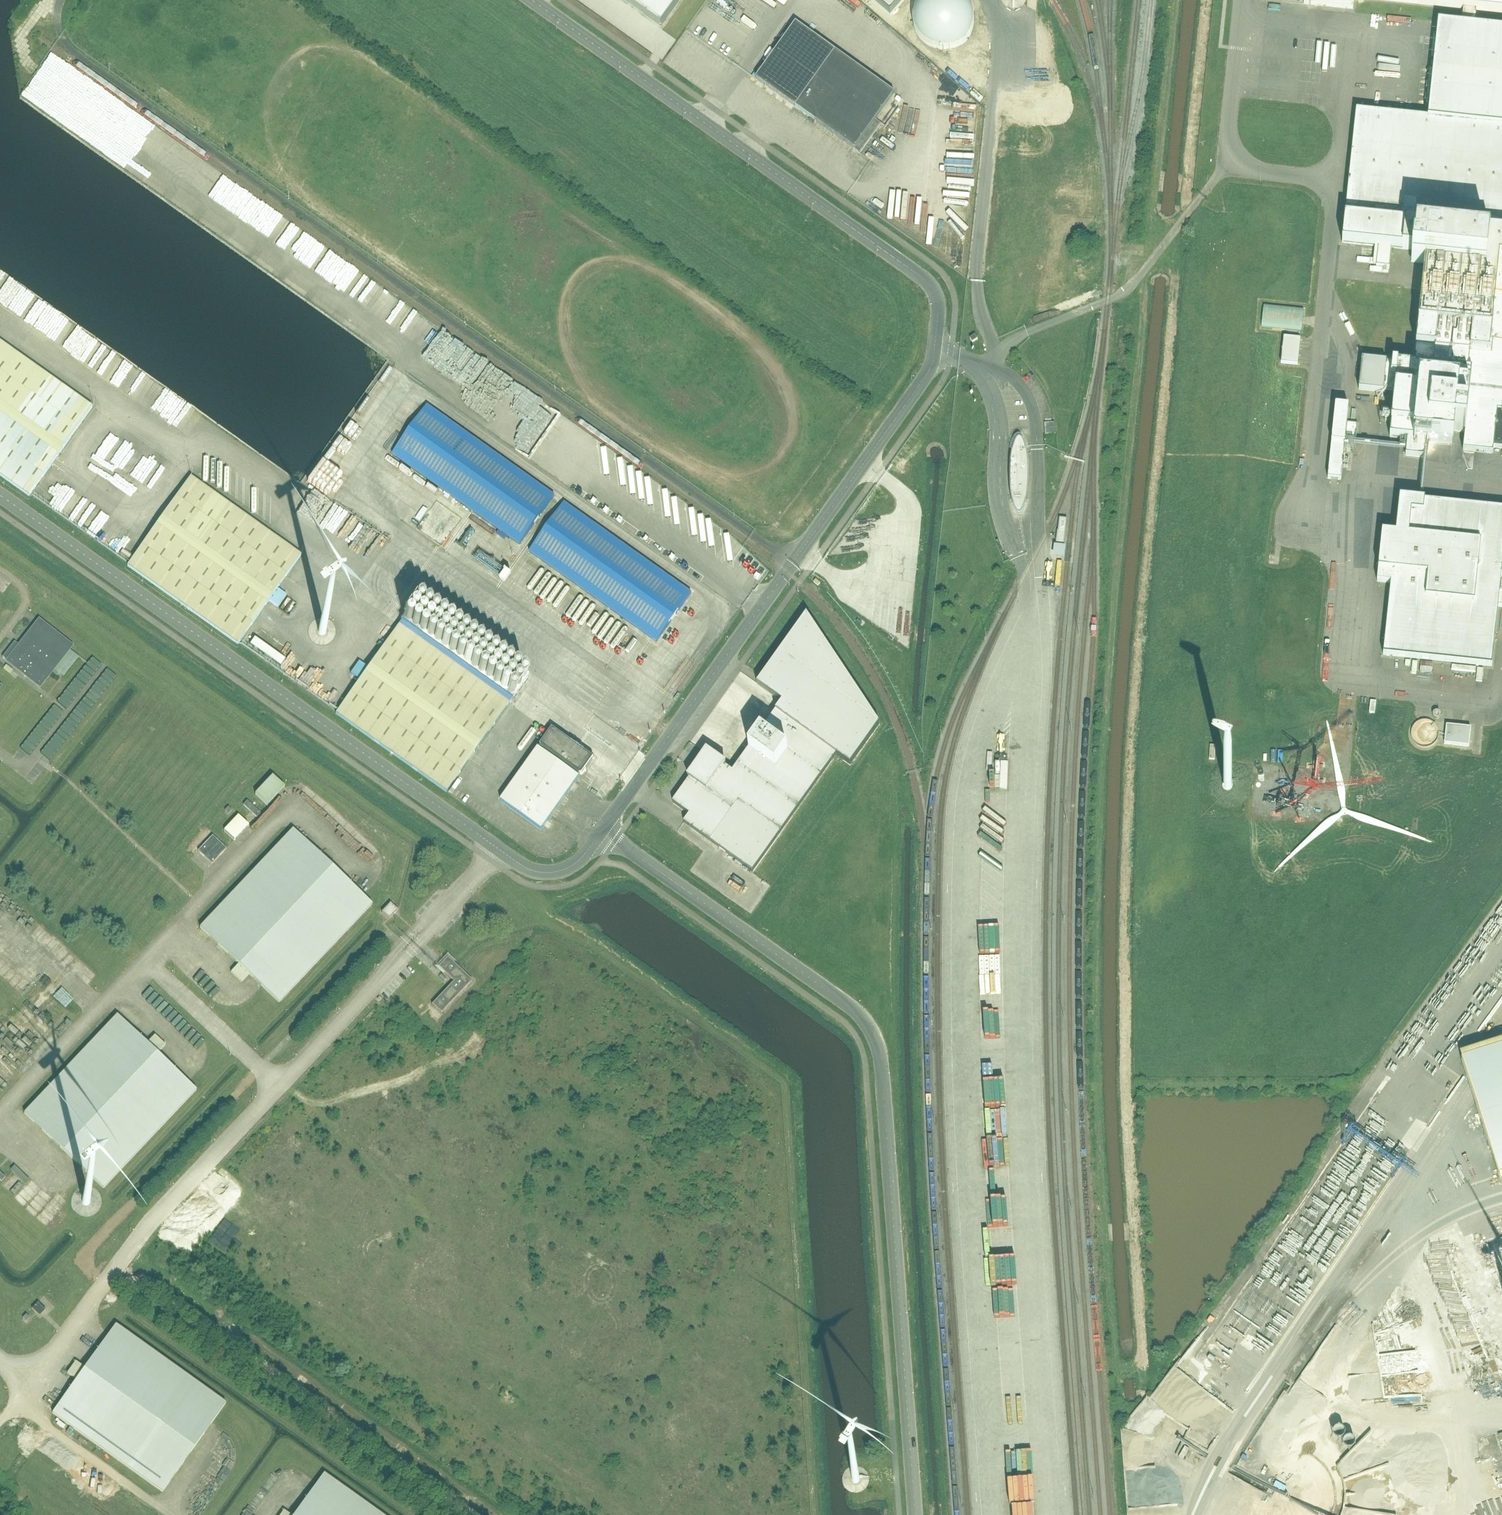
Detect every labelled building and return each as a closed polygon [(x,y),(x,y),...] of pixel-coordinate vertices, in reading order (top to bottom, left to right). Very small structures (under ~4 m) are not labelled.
[(891,17),(906,0),(871,0),(891,17)] [(970,40),(974,33),(975,26),(975,18),(972,10),(968,4),(964,0),(927,0),(926,1),(921,6),(917,13),(916,20),(916,28),(918,36),(922,42),(928,48),(935,51),(943,53),(951,53),(958,50),(965,46),(970,40)] [(1002,1),(1003,3),(1005,5),(1007,7),(1009,8),(1011,9),(1014,10),(1017,9),(1019,9),(1022,7),(1024,6),(1025,4),(1027,1),(1027,0),(1001,0),(1002,1)] [(1304,5),(1353,10),(1354,0),(1304,0),(1304,5)] [(1461,25),(1438,23),(1432,83),(1428,83),(1425,108),(1429,108),(1428,120),(1356,112),(1342,244),(1378,248),(1376,268),(1389,269),(1391,249),(1413,251),(1411,263),(1425,265),(1414,366),(1386,363),(1383,393),(1394,395),(1390,438),(1407,440),(1405,457),(1424,459),(1425,442),(1452,445),(1453,433),(1465,434),(1463,452),(1493,455),(1493,449),(1501,450),(1501,30),(1475,27),(1476,11),(1501,14),(1501,0),(1373,0),(1463,9),(1461,25)] [(796,25),(756,81),(810,119),(808,121),(813,125),(815,122),(860,154),(881,125),(876,121),(894,95),(796,25)] [(1265,330),(1305,332),(1306,311),(1266,310),(1265,330)] [(1299,339),(1283,338),(1280,364),(1297,366),(1299,339)] [(0,343),(0,476),(29,497),(92,408),(0,343)] [(436,395),(401,445),(617,599),(653,549),(436,395)] [(1349,408),(1335,407),(1328,480),(1341,481),(1346,438),(1356,439),(1358,425),(1347,423),(1349,408)] [(1029,480),(1029,469),(1028,462),(1027,452),(1026,452),(1026,450),(1025,448),(1024,446),(1024,444),(1023,442),(1021,440),(1019,440),(1017,441),(1016,442),(1015,444),(1014,446),(1014,448),(1013,450),(1013,452),(1012,452),(1010,464),(1010,473),(1010,483),(1010,492),(1012,504),(1013,504),(1013,506),(1014,508),(1014,510),(1015,512),(1016,514),(1017,515),(1017,516),(1018,516),(1019,516),(1020,516),(1021,516),(1022,515),(1022,514),(1023,514),(1024,512),(1025,510),(1025,508),(1026,506),(1026,504),(1027,504),(1027,499),(1028,495),(1028,488),(1029,480)] [(301,556),(190,478),(127,567),(238,645),(268,602),(277,608),(286,596),(277,590),(301,556)] [(430,514),(429,513),(427,515),(435,521),(451,500),(444,495),(430,514)] [(1399,499),(1396,536),(1382,534),(1377,583),(1391,584),(1383,656),(1492,667),(1498,608),(1501,608),(1501,571),(1501,569),(1501,510),(1399,499)] [(481,509),(478,514),(487,521),(490,516),(481,509)] [(307,603),(294,618),(295,637),(310,650),(329,649),(342,634),(341,615),(326,602),(307,603)] [(690,780),(673,804),(690,816),(684,824),(753,873),(836,756),(851,766),(879,725),(807,616),(758,685),(783,703),(733,773),(708,755),(691,779),(690,778),(689,779),(690,780)] [(71,647),(39,621),(19,646),(14,643),(2,658),(39,687),(68,650),(71,647)] [(509,704),(398,626),(368,669),(359,663),(350,674),(359,681),(335,714),(446,793),(509,704)] [(1486,669),(1454,667),(1451,692),(1476,694),(1477,682),(1485,683),(1486,669)] [(1431,722),(1426,721),(1421,721),(1416,724),(1413,727),(1411,732),(1411,737),(1413,742),(1416,746),(1421,748),(1426,749),(1431,747),(1435,744),(1438,740),(1439,735),(1438,730),(1435,725),(1431,722)] [(1471,729),(1446,726),(1444,745),(1469,748),(1471,729)] [(553,729),(501,802),(542,831),(594,759),(553,729)] [(255,795),(267,807),(284,788),(272,777),(269,780),(255,795)] [(1223,784),(1222,786),(1223,788),(1224,789),(1225,790),(1227,791),(1229,791),(1230,790),(1232,789),(1233,788),(1233,786),(1233,784),(1232,782),(1230,781),(1229,781),(1227,781),(1225,781),(1224,782),(1223,784)] [(224,831),(234,841),(248,826),(238,817),(224,831)] [(293,830),(199,928),(238,965),(231,973),(241,983),(249,975),(261,987),(279,1003),(372,905),(363,897),(293,830)] [(207,842),(197,852),(211,865),(226,850),(212,836),(207,842)] [(381,913),(389,920),(397,911),(398,911),(397,911),(390,904),(381,913)] [(981,941),(991,941),(990,920),(980,921),(981,941)] [(998,966),(1006,966),(1006,948),(981,949),(982,965),(983,965),(983,974),(991,974),(991,968),(998,968),(998,966)] [(472,981),(447,958),(438,967),(453,982),(431,1005),(441,1014),(472,981)] [(994,987),(994,978),(986,978),(986,988),(994,987)] [(23,1114),(104,1189),(197,1090),(157,1053),(163,1045),(154,1036),(146,1044),(115,1015),(23,1114)] [(1501,1169),(1501,1051),(1468,1062),(1501,1169)] [(80,1200),(80,1201),(80,1203),(81,1205),(83,1206),(84,1206),(86,1206),(88,1205),(89,1203),(89,1201),(89,1200),(88,1198),(86,1197),(84,1197),(83,1197),(81,1198),(80,1200)] [(31,1309),(35,1312),(39,1317),(45,1310),(38,1303),(31,1309)] [(52,1414),(162,1493),(211,1424),(225,1404),(115,1325),(108,1335),(84,1369),(75,1362),(67,1374),(76,1380),(52,1414)] [(322,1474),(292,1514),(379,1514),(322,1474)]
